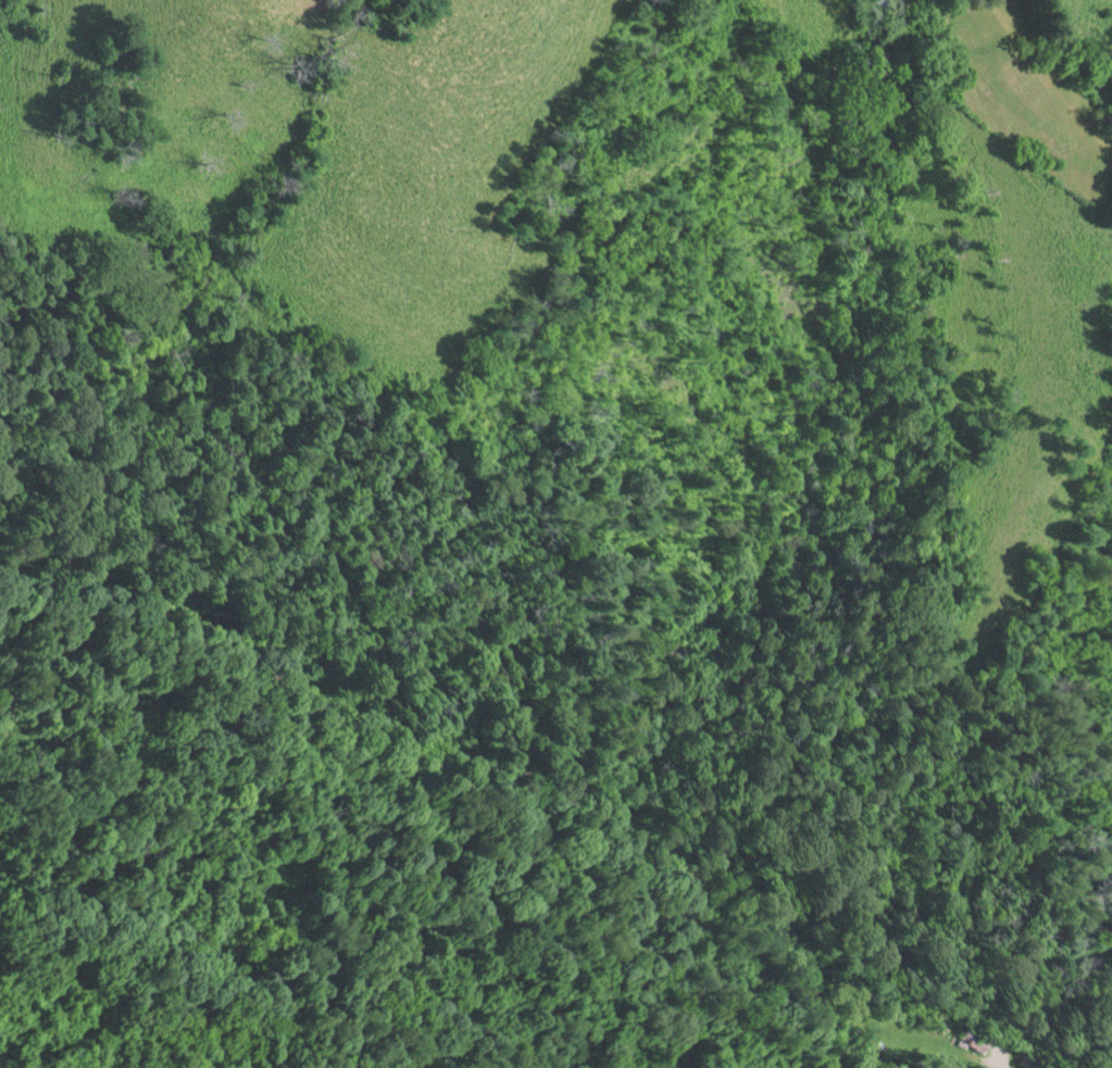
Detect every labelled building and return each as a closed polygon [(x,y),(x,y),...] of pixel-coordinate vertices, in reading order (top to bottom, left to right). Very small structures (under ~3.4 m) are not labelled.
[(983,1052),(992,1038),(966,1023),(958,1037),(983,1052)] [(1042,1057),(1035,1067),(1059,1067),(1042,1057)]
